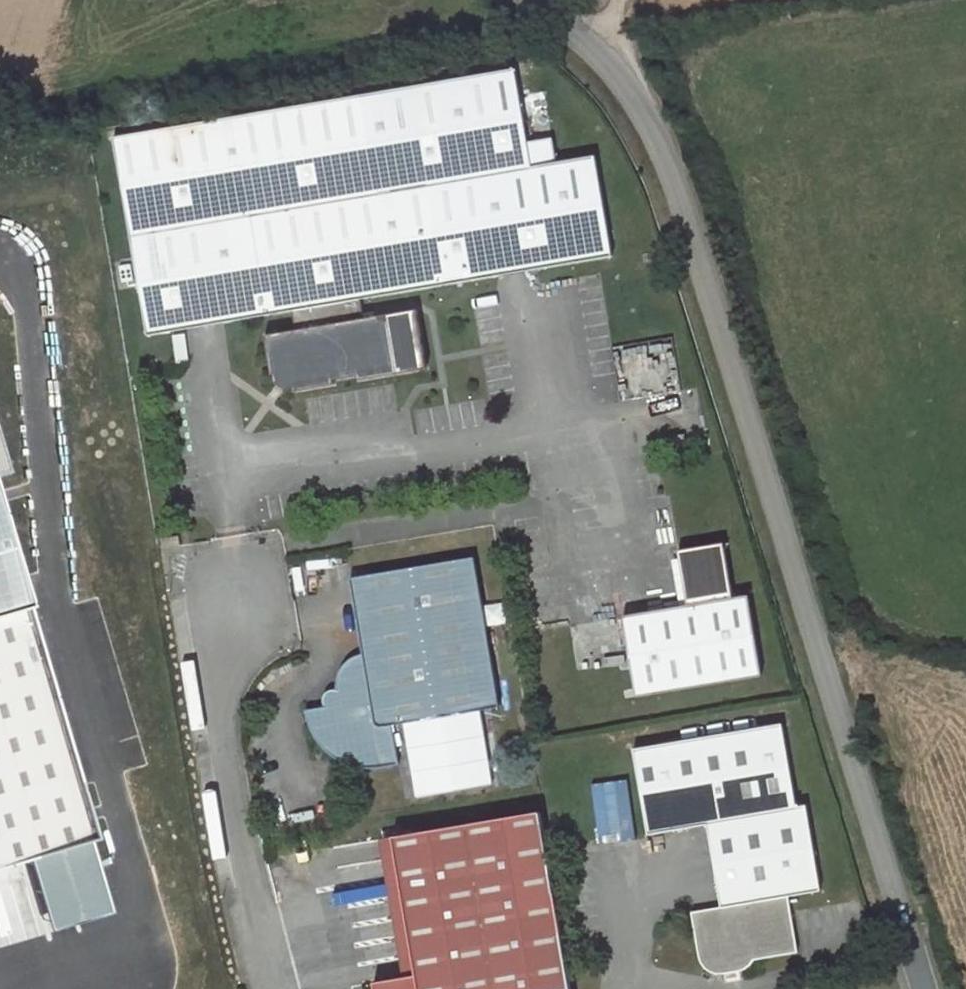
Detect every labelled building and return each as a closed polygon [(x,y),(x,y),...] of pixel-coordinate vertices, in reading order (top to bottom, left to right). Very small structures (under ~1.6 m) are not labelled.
[(514,70),(114,137),(148,336),(293,311),(296,330),(267,336),(273,372),(275,372),(276,380),(287,389),(296,386),(297,390),(335,384),(334,379),(358,374),(359,380),(398,373),(428,368),(418,309),(364,318),(361,300),(612,258),(595,157),(556,164),(552,139),(527,144),(514,70)] [(185,336),(174,337),(178,363),(189,361),(185,336)] [(161,539),(164,549),(182,546),(180,535),(161,539)] [(87,834),(0,541),(0,860),(87,834)] [(687,606),(623,617),(636,697),(762,677),(749,595),(734,597),(725,542),(678,550),(687,606)] [(474,557),(351,579),(363,655),(360,655),(355,656),(342,667),(338,675),(337,681),(337,688),(325,707),(306,710),(308,719),(315,734),(320,742),(327,750),(332,755),(339,760),(348,764),(359,767),(373,769),(385,768),(400,765),(393,726),(500,708),(474,557)] [(783,723),(633,749),(648,836),(707,825),(720,907),(692,912),(700,959),(705,966),(711,972),(719,974),(732,972),(744,970),(748,968),(755,960),(798,952),(789,896),(821,891),(807,804),(797,806),(783,723)] [(416,793),(470,789),(465,737),(412,742),(416,793)] [(393,838),(417,976),(374,983),(375,988),(571,988),(541,813),(393,838)]
